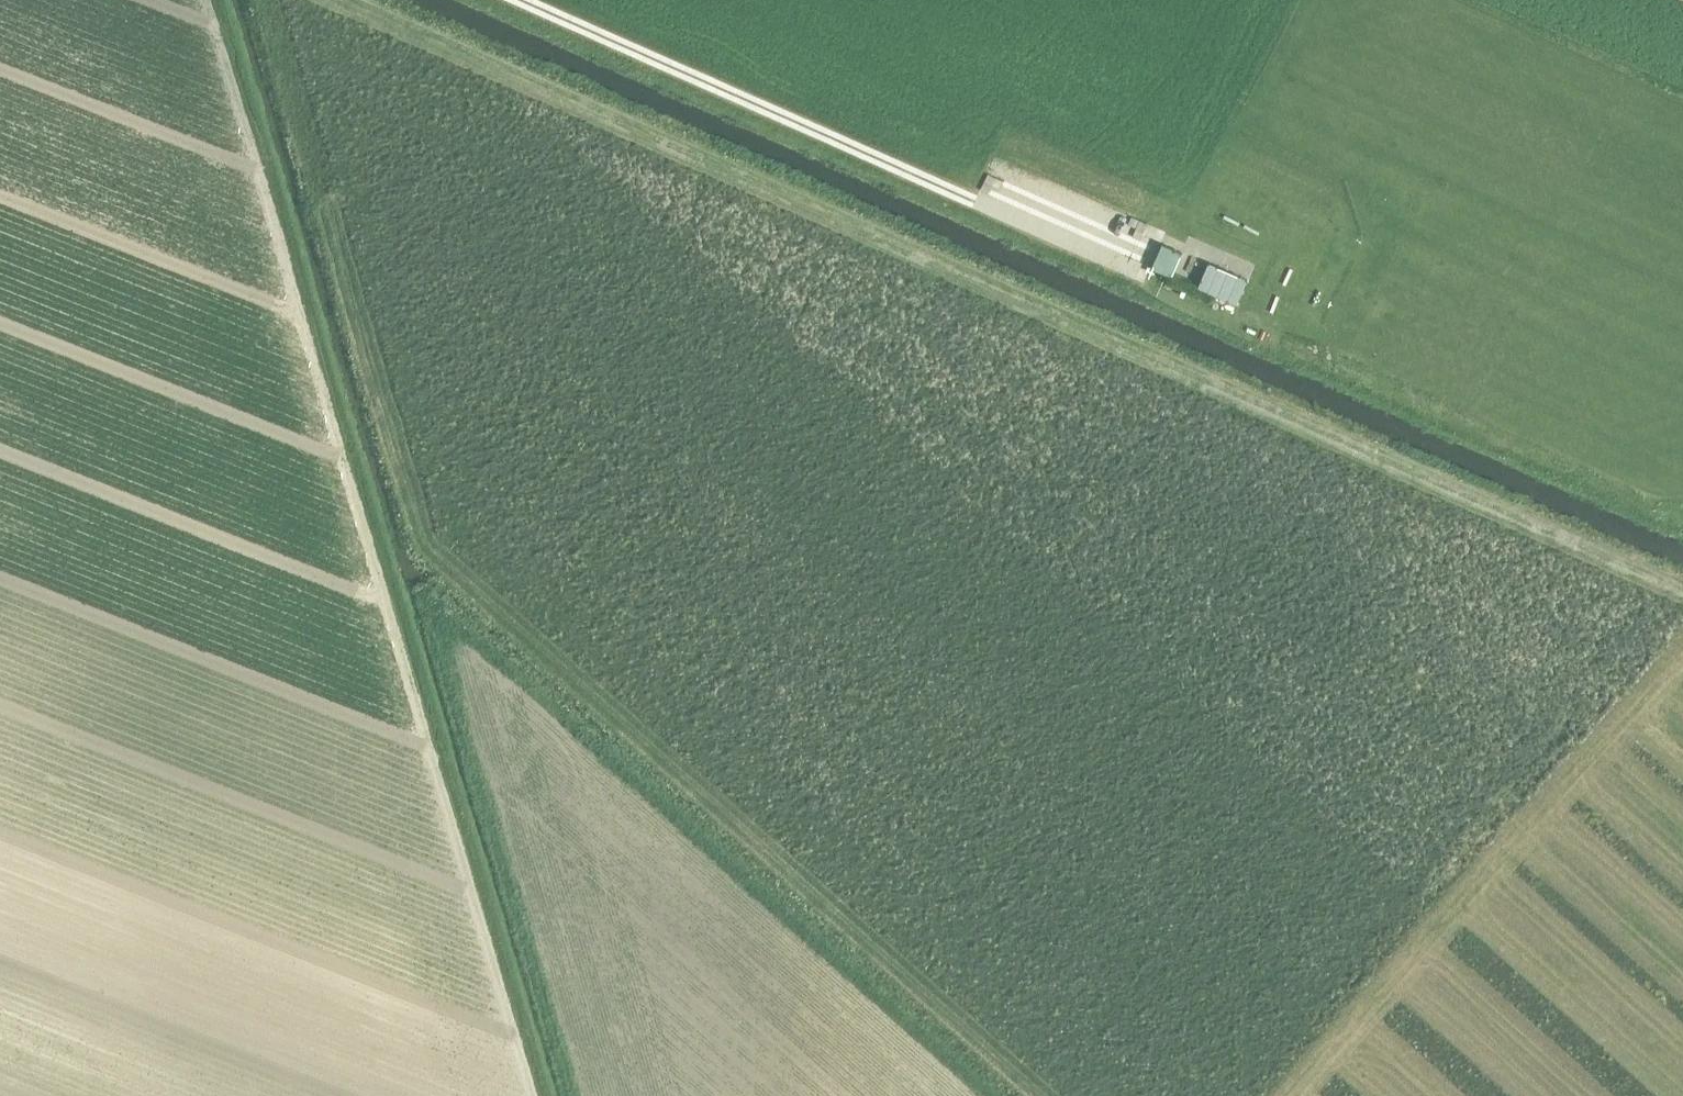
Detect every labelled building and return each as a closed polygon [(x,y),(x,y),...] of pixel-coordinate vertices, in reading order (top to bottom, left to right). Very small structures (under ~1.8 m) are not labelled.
[(1172,274),(1181,252),(1155,241),(1146,264),(1172,274)] [(1247,281),(1208,264),(1198,288),(1236,305),(1247,281)]
